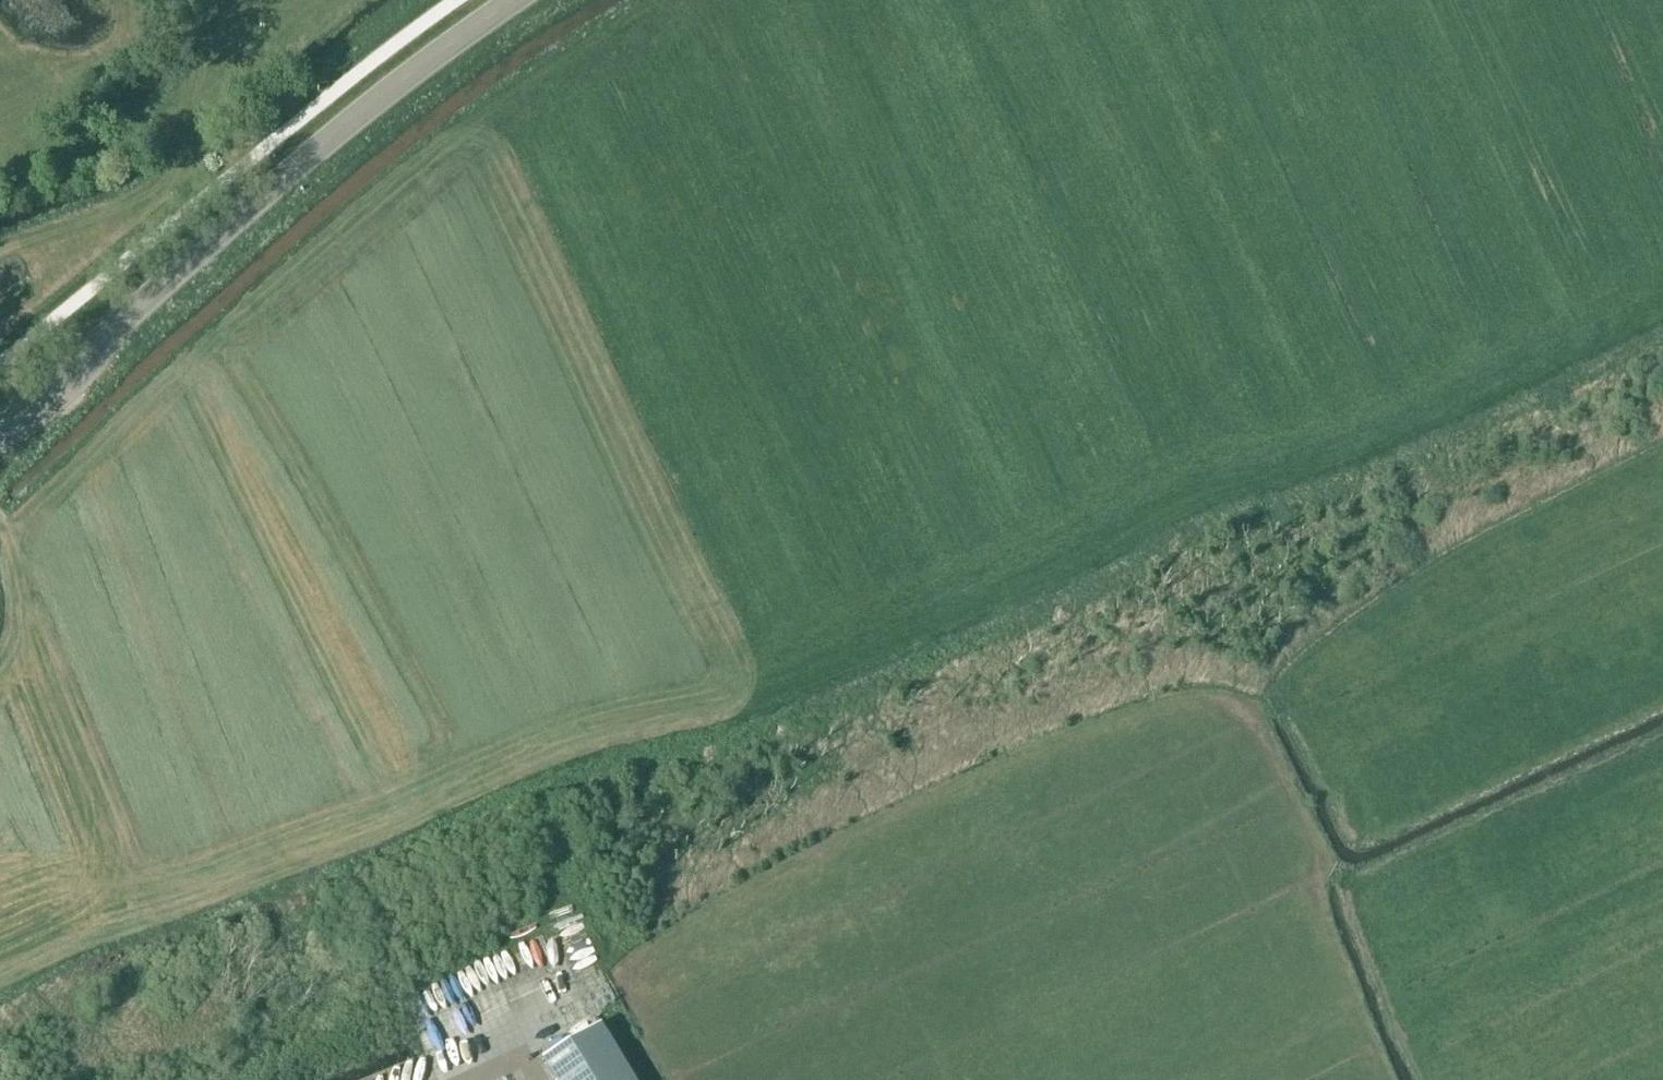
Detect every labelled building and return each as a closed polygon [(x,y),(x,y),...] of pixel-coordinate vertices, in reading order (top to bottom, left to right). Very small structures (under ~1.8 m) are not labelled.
[(541,1064),(551,1079),(632,1079),(600,1028),(541,1064)]
